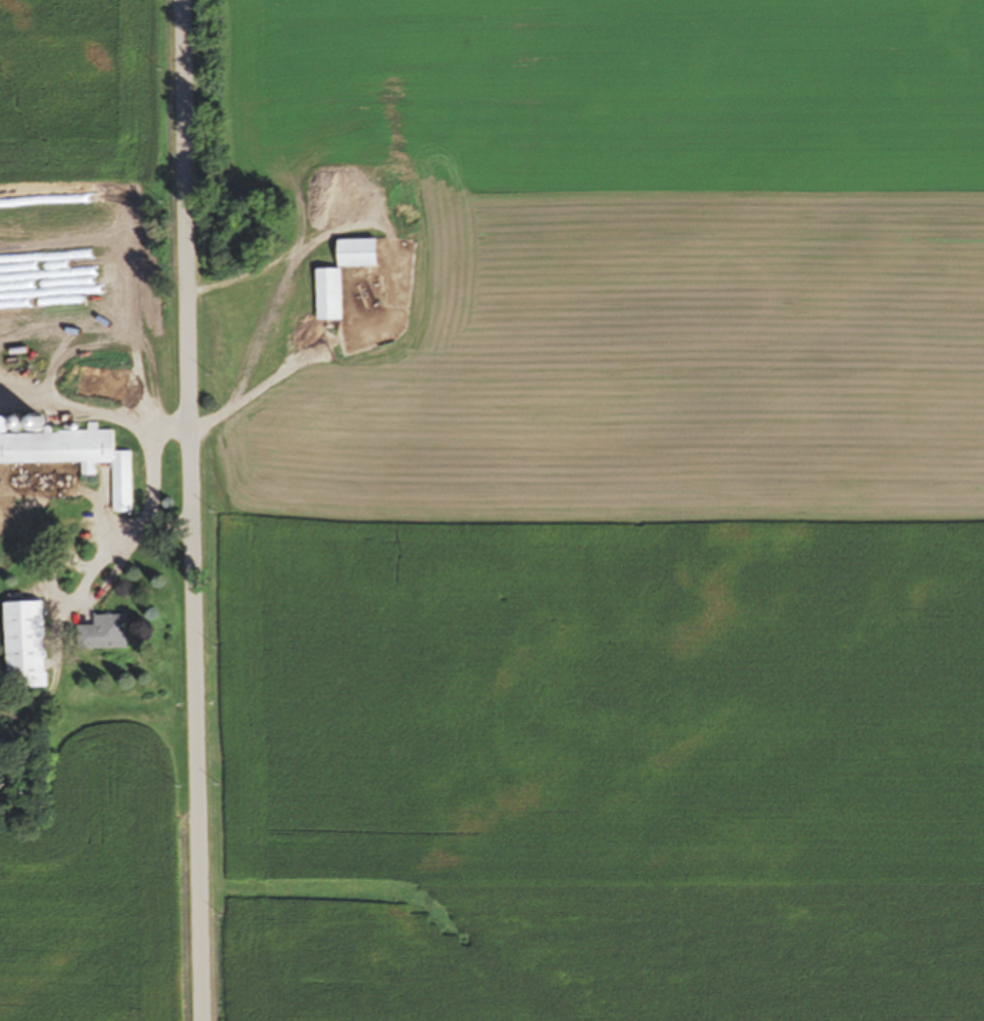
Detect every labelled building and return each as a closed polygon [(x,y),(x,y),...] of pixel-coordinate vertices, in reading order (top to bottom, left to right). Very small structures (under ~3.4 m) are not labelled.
[(379,267),(379,241),(340,241),(340,267),(379,267)] [(318,321),(343,321),(343,271),(318,271),(318,321)] [(81,464),(82,477),(93,477),(93,465),(111,465),(112,514),(131,514),(130,453),(114,453),(113,432),(96,432),(96,425),(87,425),(87,434),(0,435),(0,465),(81,464)] [(46,689),(43,603),(4,604),(7,690),(46,689)] [(126,616),(84,616),(84,650),(126,650),(126,616)]
